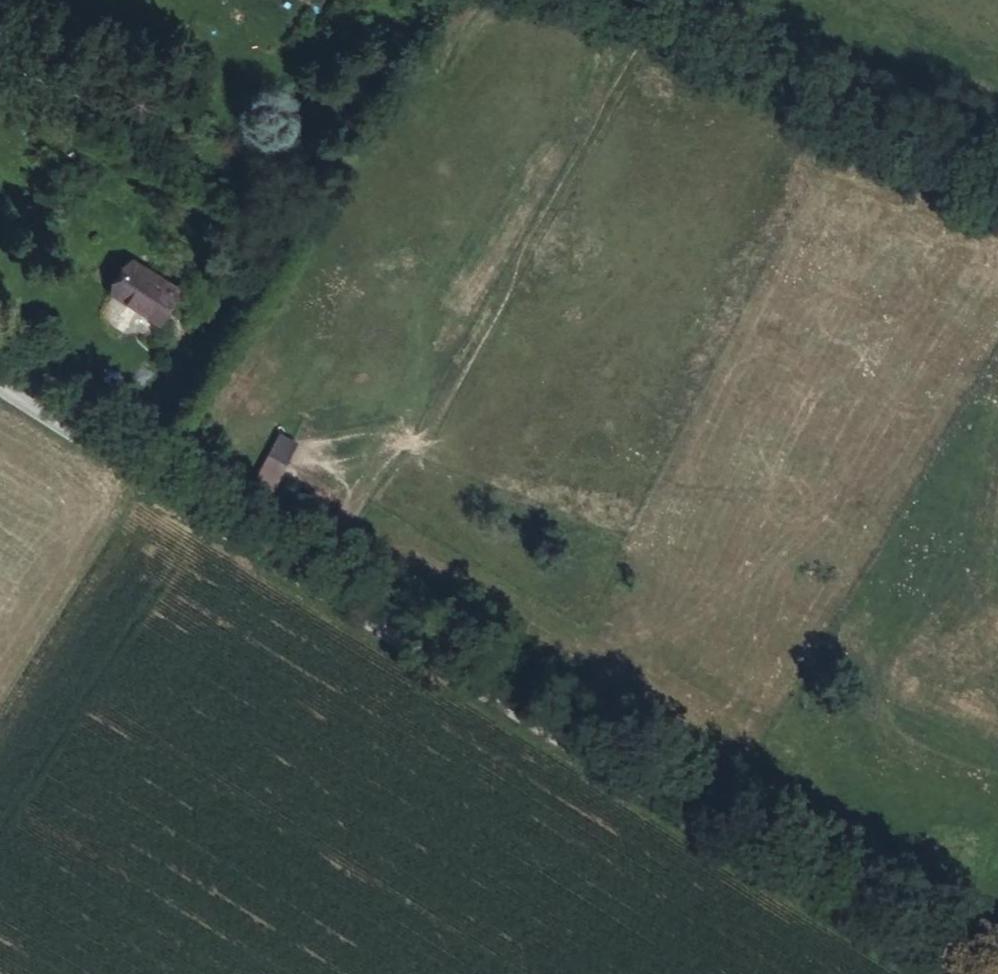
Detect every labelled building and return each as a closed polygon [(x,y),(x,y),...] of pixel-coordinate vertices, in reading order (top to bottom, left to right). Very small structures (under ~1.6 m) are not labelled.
[(171,312),(192,280),(142,253),(123,284),(171,312)] [(264,461),(284,474),(303,446),(283,433),(264,461)]
